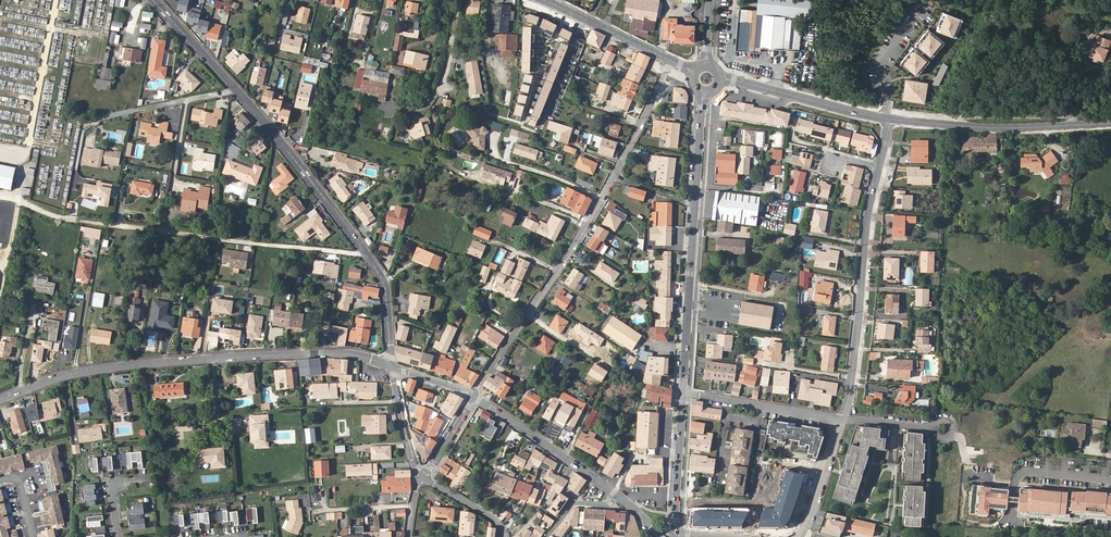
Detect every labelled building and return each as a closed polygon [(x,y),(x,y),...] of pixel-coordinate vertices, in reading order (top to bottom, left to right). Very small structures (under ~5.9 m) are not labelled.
[(69,11),(71,0),(61,0),(59,10),(69,11)] [(177,10),(186,13),(189,0),(179,0),(177,10)] [(334,7),(347,10),(349,0),(336,0),(334,7)] [(629,17),(634,7),(635,0),(628,0),(625,16),(629,17)] [(629,17),(632,17),(630,31),(629,32),(634,34),(647,36),(650,20),(656,21),(659,2),(646,0),(635,0),(634,7),(629,17)] [(757,10),(756,13),(778,15),(780,0),(757,0),(757,10)] [(815,0),(780,0),(778,15),(784,16),(782,48),(811,51),(813,22),(799,21),(800,17),(813,18),(815,0)] [(473,15),(478,16),(480,2),(469,1),(467,16),(472,17),(473,15)] [(225,14),(229,15),(231,8),(231,5),(222,3),(222,5),(227,7),(225,14)] [(405,11),(417,13),(418,5),(407,3),(405,11)] [(491,32),(507,34),(508,20),(513,20),(514,12),(509,12),(510,7),(494,5),(491,32)] [(201,9),(191,6),(186,21),(197,24),(198,19),(201,9)] [(300,7),(296,22),(306,24),(310,10),(300,7)] [(775,31),(778,15),(756,13),(757,10),(738,9),(735,51),(759,53),(760,47),(774,48),(775,31)] [(964,20),(945,12),(938,30),(957,38),(964,20)] [(524,14),(524,22),(542,28),(546,30),(545,33),(552,37),(554,33),(569,42),(572,35),(545,21),(524,14)] [(774,48),(782,48),(784,16),(778,15),(775,31),(774,48)] [(369,18),(357,16),(352,37),(364,40),(369,18)] [(677,18),(665,17),(664,39),(671,39),(671,42),(694,42),(695,25),(683,25),(684,24),(677,23),(677,18)] [(210,22),(198,19),(197,24),(195,30),(207,33),(209,23),(210,22)] [(207,33),(205,37),(218,41),(222,26),(209,23),(207,33)] [(524,27),(522,73),(530,73),(530,72),(534,72),(534,67),(530,67),(531,58),(534,58),(534,50),(531,50),(531,43),(534,43),(535,36),(531,35),(531,28),(524,27)] [(946,42),(930,29),(918,44),(934,57),(946,42)] [(605,37),(591,30),(587,40),(588,41),(587,42),(599,48),(605,37)] [(221,46),(224,47),(227,36),(228,36),(229,32),(225,31),(221,46)] [(419,39),(420,31),(415,31),(414,34),(404,32),(403,37),(419,39)] [(1103,61),(1110,41),(1110,40),(1097,34),(1089,56),(1103,61)] [(295,42),(289,41),(289,36),(283,35),(281,49),(299,52),(302,39),(295,38),(295,42)] [(403,37),(396,36),(394,50),(400,51),(403,37)] [(496,50),(502,50),(510,50),(510,45),(501,45),(501,36),(496,36),(496,50)] [(510,50),(502,50),(502,57),(514,57),(514,50),(516,50),(517,36),(501,36),(501,45),(510,45),(510,50)] [(154,43),(148,74),(165,78),(167,68),(161,67),(165,45),(165,41),(155,39),(154,43)] [(535,126),(568,46),(560,43),(556,53),(549,50),(547,57),(553,60),(551,67),(544,64),(541,71),(548,74),(528,124),(535,126)] [(31,46),(31,51),(39,52),(40,44),(35,44),(34,47),(31,46)] [(610,45),(607,51),(614,54),(617,48),(611,46),(610,45)] [(97,79),(111,81),(113,69),(106,68),(109,48),(104,46),(97,79)] [(142,51),(120,47),(118,59),(139,63),(142,51)] [(931,61),(915,48),(903,63),(919,76),(931,61)] [(614,54),(607,51),(602,62),(609,65),(614,54)] [(370,52),(366,69),(375,71),(377,62),(373,61),(374,53),(370,52)] [(404,62),(425,68),(427,68),(429,57),(406,52),(404,62)] [(249,61),(243,55),(238,59),(231,53),(226,58),(228,60),(227,62),(238,74),(245,67),(244,66),(249,61)] [(650,58),(638,53),(638,54),(635,59),(632,58),(628,56),(626,60),(645,69),(650,58)] [(261,58),(256,57),(251,83),(262,85),(265,69),(257,67),(259,61),(260,61),(261,58)] [(476,62),(467,64),(468,69),(470,83),(471,83),(471,86),(470,86),(472,95),(482,93),(476,62)] [(302,64),(300,72),(311,74),(313,66),(308,65),(302,63),(302,64)] [(626,78),(638,83),(644,71),(632,65),(626,78)] [(391,66),(390,74),(405,75),(406,67),(391,66)] [(375,71),(366,69),(361,89),(367,90),(383,92),(386,93),(389,73),(385,72),(375,71)] [(192,90),(199,82),(186,70),(179,77),(192,90)] [(533,76),(526,74),(513,120),(521,122),(533,76)] [(617,94),(632,101),(638,86),(623,80),(617,94)] [(928,84),(908,80),(905,99),(925,102),(928,84)] [(264,87),(261,102),(271,104),(273,97),(275,89),(264,87)] [(311,89),(300,87),(296,105),(307,108),(311,89)] [(609,91),(599,87),(597,93),(599,94),(598,99),(605,101),(609,91)] [(674,101),(673,118),(686,119),(686,106),(686,102),(687,102),(687,98),(686,95),(684,92),(682,90),(680,89),(678,88),(678,87),(673,87),(672,101),(674,101)] [(627,111),(632,101),(617,94),(613,105),(627,111)] [(271,104),(269,112),(279,114),(283,99),(273,97),(271,104)] [(451,101),(444,99),(442,106),(450,108),(451,101)] [(571,113),(570,113),(573,105),(566,102),(557,120),(566,124),(571,113)] [(724,103),(722,114),(753,120),(755,108),(752,108),(737,105),(724,103)] [(214,119),(217,119),(221,120),(222,109),(215,108),(213,115),(205,113),(203,113),(203,111),(195,110),(193,120),(201,121),(201,123),(213,125),(214,119)] [(766,110),(755,108),(753,120),(764,122),(764,120),(765,113),(766,110)] [(782,116),(782,112),(773,109),(772,111),(771,111),(770,114),(765,113),(764,120),(767,120),(767,122),(778,124),(779,115),(782,116)] [(778,124),(787,126),(787,125),(789,121),(791,114),(782,112),(782,116),(779,115),(778,124)] [(240,131),(249,123),(240,113),(231,121),(240,131)] [(421,122),(416,124),(412,125),(416,138),(430,133),(427,124),(429,123),(427,116),(420,119),(420,120),(421,122)] [(813,124),(813,122),(798,118),(795,127),(795,130),(810,134),(813,124)] [(677,148),(680,124),(664,122),(664,121),(654,120),(653,136),(667,138),(666,147),(677,148)] [(148,136),(147,141),(158,143),(159,136),(171,138),(172,133),(166,132),(168,123),(160,121),(158,130),(151,128),(151,124),(141,122),(138,135),(148,136)] [(565,126),(550,121),(547,128),(563,133),(565,126)] [(466,132),(474,139),(473,149),(485,150),(486,135),(489,131),(483,126),(480,129),(473,123),(466,132)] [(609,125),(612,126),(609,134),(617,137),(621,126),(609,123),(609,125)] [(813,124),(810,134),(810,136),(830,141),(831,139),(833,129),(813,124)] [(52,134),(61,135),(62,127),(53,126),(52,134)] [(850,133),(833,128),(833,129),(831,139),(847,144),(850,133)] [(764,147),(765,132),(745,131),(743,131),(743,132),(742,143),(743,144),(745,144),(745,146),(755,146),(764,147)] [(529,140),(530,135),(520,132),(519,137),(529,140)] [(869,138),(854,133),(851,144),(867,148),(866,151),(872,152),(874,142),(869,140),(869,138)] [(996,134),(985,133),(985,135),(983,135),(983,136),(968,137),(968,140),(961,140),(961,152),(996,151),(996,134)] [(261,135),(246,147),(255,159),(268,148),(264,143),(266,141),(261,135)] [(731,138),(724,137),(723,145),(730,146),(731,138)] [(603,139),(600,148),(598,153),(612,158),(617,143),(603,139)] [(948,152),(956,152),(956,140),(948,140),(948,152)] [(302,144),(303,143),(302,142),(300,150),(308,152),(309,146),(302,144)] [(100,167),(101,162),(118,165),(120,152),(115,151),(115,152),(99,150),(100,145),(98,144),(96,143),(95,144),(94,150),(92,157),(83,156),(82,164),(91,165),(100,167)] [(915,143),(915,149),(918,149),(918,164),(930,164),(930,143),(915,143)] [(535,160),(537,151),(516,145),(514,153),(535,160)] [(574,154),(576,149),(566,145),(564,150),(574,154)] [(745,146),(741,146),(741,155),(739,155),(738,174),(749,175),(750,157),(755,157),(755,146),(745,146)] [(83,156),(92,157),(94,150),(85,148),(83,156)] [(196,148),(194,164),(203,166),(202,166),(213,168),(215,155),(203,153),(203,149),(196,148)] [(713,150),(711,183),(737,184),(738,174),(739,155),(729,154),(728,151),(713,150)] [(782,150),(775,150),(771,150),(770,159),(781,160),(782,150)] [(1051,151),(1041,159),(1039,159),(1036,154),(1025,155),(1025,158),(1025,167),(1030,167),(1030,171),(1041,171),(1041,169),(1046,169),(1049,167),(1058,160),(1051,151)] [(800,166),(811,169),(815,156),(804,152),(802,160),(794,158),(793,164),(800,166)] [(667,174),(674,175),(676,158),(651,155),(650,161),(658,162),(658,169),(667,171),(667,174)] [(353,170),(355,161),(334,156),(332,165),(353,170)] [(580,157),(576,167),(592,174),(597,164),(580,157)] [(223,173),(256,185),(262,168),(255,165),(253,169),(228,160),(223,173)] [(503,170),(478,161),(474,173),(484,176),(485,175),(487,175),(486,178),(486,179),(495,181),(496,176),(501,178),(503,170)] [(673,187),(674,175),(667,174),(667,171),(658,169),(658,162),(650,161),(649,170),(657,171),(656,185),(673,187)] [(10,190),(15,168),(0,165),(0,188),(10,190)] [(275,188),(279,193),(288,187),(286,185),(293,180),(282,165),(277,169),(283,176),(272,184),(275,188)] [(775,165),(771,165),(770,165),(769,175),(780,175),(781,166),(778,165),(775,165)] [(49,167),(40,166),(39,181),(48,181),(49,172),(48,172),(49,167)] [(859,183),(863,169),(863,168),(852,166),(848,181),(847,186),(857,189),(859,183)] [(1045,172),(1048,177),(1054,173),(1049,167),(1046,169),(1045,172)] [(525,172),(518,170),(516,177),(523,179),(525,172)] [(914,179),(914,185),(933,186),(933,173),(921,173),(921,170),(910,170),(910,179),(914,179)] [(805,189),(803,189),(807,174),(796,171),(791,190),(804,193),(805,189)] [(337,195),(343,203),(345,202),(354,195),(341,178),(331,186),(333,189),(334,188),(338,194),(337,195)] [(141,194),(141,192),(152,194),(154,185),(134,181),(131,193),(141,194)] [(820,188),(815,187),(813,195),(818,196),(818,194),(825,196),(824,198),(829,199),(832,187),(825,186),(826,184),(821,182),(820,188)] [(624,195),(629,196),(632,187),(627,185),(624,195)] [(182,206),(195,209),(196,206),(207,207),(210,188),(201,186),(200,193),(191,192),(191,189),(185,188),(182,206)] [(857,206),(861,190),(857,189),(847,186),(842,202),(857,206)] [(643,201),(646,192),(632,187),(629,196),(643,201)] [(573,210),(584,216),(592,199),(568,188),(565,193),(563,192),(559,199),(562,201),(561,202),(573,208),(573,210)] [(760,197),(719,191),(715,221),(718,222),(733,224),(756,226),(760,197)] [(515,203),(517,197),(504,193),(502,199),(515,203)] [(904,208),(914,208),(915,198),(906,198),(907,193),(897,193),(897,197),(899,198),(898,209),(904,210),(904,208)] [(286,205),(292,212),(281,221),(284,226),(305,211),(296,198),(286,205)] [(650,226),(671,227),(672,203),(657,202),(657,209),(656,213),(650,212),(650,226)] [(360,215),(359,216),(363,222),(366,226),(375,220),(362,203),(355,208),(360,215)] [(407,208),(399,206),(397,213),(389,211),(386,222),(403,226),(407,208)] [(516,214),(505,209),(502,216),(505,217),(502,223),(508,225),(511,227),(516,214)] [(811,231),(824,233),(827,212),(815,210),(811,231)] [(609,218),(605,225),(615,231),(622,219),(610,212),(607,217),(609,218)] [(320,235),(319,237),(322,241),(329,236),(323,227),(321,229),(318,225),(320,223),(322,222),(317,215),(295,231),(303,242),(316,233),(317,232),(320,235)] [(546,229),(558,236),(565,222),(552,215),(547,224),(540,222),(539,224),(547,228),(546,229)] [(555,241),(558,236),(546,229),(547,228),(539,224),(536,223),(534,222),(526,218),(522,226),(555,241)] [(907,225),(907,219),(896,218),(895,239),(906,239),(907,225)] [(733,224),(718,222),(717,231),(732,233),(733,224)] [(794,226),(785,224),(784,233),(792,235),(794,226)] [(477,226),(474,234),(487,240),(491,232),(477,226)] [(671,247),(671,227),(650,226),(649,240),(657,240),(656,246),(671,247)] [(89,237),(100,239),(101,230),(85,227),(84,233),(90,234),(89,237)] [(597,230),(593,236),(603,242),(609,232),(601,227),(598,231),(597,230)] [(593,236),(587,246),(599,254),(605,243),(593,236)] [(369,237),(364,239),(368,246),(373,244),(369,237)] [(812,250),(813,239),(802,237),(801,248),(812,250)] [(716,252),(745,254),(745,244),(745,240),(717,238),(716,252)] [(423,244),(414,240),(411,248),(415,250),(420,251),(416,261),(427,266),(427,263),(437,267),(440,258),(421,250),(423,244)] [(476,245),(476,243),(473,241),(467,253),(479,258),(484,246),(479,244),(478,246),(476,245)] [(388,254),(390,248),(381,245),(379,251),(388,254)] [(234,249),(225,247),(223,259),(231,260),(230,265),(246,267),(249,251),(240,250),(239,251),(235,250),(234,249)] [(839,251),(827,249),(826,253),(821,252),(820,258),(815,260),(814,266),(820,267),(835,270),(837,263),(838,257),(839,251)] [(671,281),(671,252),(663,251),(663,255),(664,255),(664,260),(655,261),(655,268),(665,269),(665,281),(671,281)] [(934,272),(935,264),(935,255),(923,255),(923,275),(934,275),(934,272)] [(507,260),(501,273),(509,276),(510,275),(522,281),(530,263),(517,257),(515,263),(507,260)] [(92,260),(80,258),(76,278),(89,280),(92,260)] [(332,276),(334,264),(316,261),(314,272),(332,276)] [(888,272),(885,272),(885,281),(899,282),(900,262),(888,261),(888,272)] [(601,263),(595,272),(612,283),(618,273),(601,263)] [(484,265),(484,266),(478,280),(485,283),(491,268),(484,265)] [(351,267),(350,274),(354,275),(353,277),(360,278),(361,270),(355,269),(355,267),(351,267)] [(670,298),(671,281),(665,281),(665,269),(655,268),(655,273),(656,273),(656,276),(657,276),(660,276),(659,287),(659,294),(656,294),(656,297),(670,298)] [(578,284),(583,275),(574,269),(565,283),(579,291),(582,286),(578,284)] [(800,270),(800,275),(799,288),(807,288),(808,276),(811,276),(812,272),(800,270)] [(513,299),(522,282),(514,279),(513,280),(499,274),(496,280),(498,281),(494,289),(513,299)] [(754,275),(751,290),(762,292),(762,291),(765,276),(754,275)] [(37,289),(37,291),(53,294),(54,283),(47,282),(47,279),(39,277),(38,278),(35,278),(32,289),(37,289)] [(814,301),(829,304),(833,283),(826,282),(826,281),(822,280),(822,281),(821,281),(818,294),(815,294),(814,301)] [(362,292),(363,287),(349,284),(349,283),(345,282),(343,288),(348,289),(362,292)] [(379,289),(363,286),(363,287),(362,292),(362,293),(362,294),(364,294),(376,297),(376,299),(379,300),(379,297),(377,297),(379,289)] [(350,302),(351,296),(353,296),(354,292),(342,289),(341,294),(338,309),(348,311),(350,302)] [(561,289),(553,302),(570,313),(574,307),(568,304),(573,296),(568,293),(565,297),(563,296),(565,292),(561,289)] [(137,322),(140,307),(139,306),(140,299),(138,299),(140,292),(132,290),(131,298),(127,320),(137,322)] [(294,292),(290,291),(287,291),(286,296),(286,300),(293,301),(294,292)] [(916,309),(928,310),(929,292),(917,291),(916,309)] [(303,294),(294,292),(293,301),(302,302),(303,294)] [(95,293),(93,305),(102,307),(104,295),(95,293)] [(408,313),(418,315),(420,308),(428,309),(430,297),(410,294),(409,300),(410,300),(408,313)] [(636,297),(633,302),(642,308),(645,304),(636,297)] [(670,320),(671,298),(670,298),(656,297),(655,309),(661,309),(661,313),(661,320),(656,320),(655,327),(669,328),(670,320)] [(899,299),(887,298),(886,316),(898,316),(899,299)] [(230,314),(232,302),(214,299),(212,311),(230,314)] [(812,314),(813,306),(809,306),(809,300),(802,299),(801,313),(812,314)] [(154,300),(149,330),(157,331),(158,326),(173,328),(174,317),(166,316),(168,303),(154,300)] [(775,306),(744,301),(739,325),(771,330),(775,306)] [(598,308),(608,314),(612,308),(602,302),(598,308)] [(272,325),(289,327),(291,312),(281,311),(281,307),(276,306),(275,310),(272,325)] [(614,310),(612,314),(625,321),(627,317),(614,310)] [(460,315),(453,311),(452,314),(450,319),(452,320),(459,323),(460,323),(462,319),(459,317),(460,315)] [(291,312),(289,327),(302,329),(304,314),(291,312)] [(250,315),(246,338),(251,339),(251,337),(254,337),(260,338),(263,317),(250,315)] [(549,327),(560,334),(567,322),(557,315),(549,327)] [(823,334),(833,336),(835,317),(825,316),(823,334)] [(199,337),(200,328),(197,327),(198,320),(183,317),(181,331),(185,332),(185,335),(199,337)] [(604,332),(631,351),(641,337),(613,317),(604,332)] [(356,320),(357,321),(355,331),(349,330),(347,340),(367,344),(371,321),(356,318),(356,320)] [(452,320),(450,319),(447,324),(456,328),(459,323),(452,320)] [(43,326),(50,327),(48,339),(55,341),(58,322),(44,320),(43,326)] [(605,339),(579,322),(574,331),(600,347),(605,339)] [(447,324),(436,349),(445,353),(456,328),(447,324)] [(399,325),(395,338),(405,341),(409,328),(399,325)] [(75,350),(79,327),(70,326),(69,335),(65,335),(63,348),(75,350)] [(504,337),(492,329),(490,327),(488,326),(485,332),(483,330),(478,336),(496,348),(504,337)] [(882,337),(882,341),(892,342),(894,327),(879,326),(878,336),(882,337)] [(345,346),(345,344),(348,330),(348,328),(341,327),(340,330),(338,341),(340,341),(340,345),(345,346)] [(219,333),(218,341),(224,342),(225,338),(229,339),(231,330),(220,328),(219,333)] [(650,340),(667,341),(669,329),(657,328),(650,328),(650,331),(651,331),(651,333),(650,340)] [(93,329),(91,341),(109,344),(111,332),(93,329)] [(242,331),(231,330),(229,339),(234,340),(233,344),(240,345),(242,331)] [(439,339),(442,333),(436,330),(434,336),(439,339)] [(219,333),(209,331),(207,341),(212,341),(211,345),(217,346),(218,341),(219,333)] [(928,333),(917,332),(916,347),(918,347),(917,353),(931,354),(931,347),(927,347),(928,333)] [(474,336),(469,334),(459,352),(464,355),(474,336)] [(154,348),(156,337),(149,335),(146,346),(154,348)] [(537,348),(547,354),(554,343),(544,336),(537,348)] [(18,338),(8,337),(7,343),(0,342),(0,356),(8,358),(9,353),(11,354),(13,346),(16,346),(18,338)] [(763,360),(779,362),(780,354),(781,344),(771,342),(769,351),(765,350),(763,360)] [(706,357),(721,358),(722,352),(725,352),(725,347),(722,347),(722,346),(708,345),(706,357)] [(397,360),(420,367),(424,353),(396,346),(397,360)] [(826,346),(822,371),(833,372),(834,367),(833,367),(836,348),(826,346)] [(469,348),(459,365),(460,366),(465,368),(472,355),(472,354),(474,350),(469,348)] [(420,367),(430,370),(434,356),(424,353),(420,367)] [(434,356),(430,370),(451,376),(455,361),(444,358),(440,357),(440,358),(434,356)] [(508,359),(504,356),(499,364),(503,366),(508,359)] [(567,367),(571,360),(565,357),(561,363),(567,367)] [(667,376),(669,358),(649,357),(647,366),(646,372),(645,374),(661,376),(667,376)] [(347,376),(349,360),(340,359),(340,360),(327,359),(326,367),(326,374),(340,375),(339,377),(339,382),(340,382),(344,382),(345,375),(347,376)] [(646,372),(647,366),(636,359),(629,373),(635,377),(639,368),(646,372)] [(918,361),(888,359),(887,378),(909,378),(909,371),(918,371),(918,370),(918,362),(918,361)] [(308,361),(301,362),(301,363),(298,363),(299,376),(310,375),(308,361)] [(316,361),(308,361),(310,375),(321,375),(319,361),(316,362),(316,361)] [(736,366),(707,362),(705,379),(734,382),(736,366)] [(607,372),(595,364),(588,374),(600,383),(607,372)] [(742,383),(747,365),(743,365),(742,370),(741,369),(740,371),(741,371),(738,382),(742,383)] [(753,375),(755,366),(754,366),(747,365),(742,383),(742,384),(754,387),(757,376),(753,375)] [(326,374),(326,367),(322,367),(322,375),(339,377),(340,375),(326,374)] [(453,379),(470,388),(479,375),(467,369),(466,371),(459,367),(453,379)] [(770,370),(763,368),(760,385),(767,386),(770,370)] [(286,373),(275,374),(277,390),(293,388),(291,370),(286,371),(286,373)] [(554,379),(558,381),(562,375),(555,371),(552,375),(555,377),(554,379)] [(773,393),(787,394),(789,373),(775,372),(775,373),(773,373),(773,377),(774,378),(773,393)] [(483,385),(496,394),(507,377),(499,373),(494,379),(489,376),(483,385)] [(238,375),(239,384),(243,384),(243,387),(244,395),(255,393),(253,374),(238,375)] [(507,377),(496,394),(503,398),(514,382),(507,377)] [(415,382),(409,380),(405,392),(411,394),(415,382)] [(595,391),(576,380),(572,385),(591,396),(595,391)] [(922,387),(934,388),(935,380),(922,380),(922,387)] [(836,396),(837,385),(815,382),(815,386),(808,386),(809,382),(801,381),(798,398),(815,401),(815,404),(830,406),(832,395),(836,396)] [(671,389),(669,389),(659,386),(643,382),(638,396),(649,398),(664,401),(663,407),(670,408),(671,389)] [(355,397),(363,397),(363,384),(350,383),(349,389),(355,389),(355,397)] [(154,386),(155,398),(184,396),(183,384),(154,386)] [(363,384),(363,397),(376,397),(377,384),(363,384)] [(313,386),(314,399),(336,397),(335,385),(313,386)] [(124,389),(110,391),(113,414),(127,412),(124,389)] [(905,403),(907,405),(910,407),(914,402),(914,395),(915,395),(915,390),(908,389),(907,390),(906,390),(906,389),(900,389),(900,394),(902,395),(902,397),(899,400),(898,399),(895,403),(895,405),(901,406),(904,404),(905,403)] [(435,403),(437,398),(432,396),(433,395),(420,390),(416,399),(429,403),(429,405),(434,407),(435,403)] [(556,419),(573,428),(585,404),(584,403),(580,401),(563,392),(556,405),(561,408),(559,414),(556,419)] [(463,399),(451,393),(447,401),(446,402),(452,405),(458,408),(461,403),(463,399)] [(529,393),(526,398),(519,408),(531,415),(540,400),(539,399),(540,397),(534,394),(533,395),(529,393)] [(45,411),(61,407),(61,405),(58,397),(52,398),(53,401),(53,403),(50,404),(50,402),(49,400),(43,401),(45,409),(45,411)] [(78,399),(78,401),(80,413),(80,418),(89,416),(88,411),(90,411),(87,399),(83,400),(83,398),(78,399)] [(695,409),(695,417),(721,421),(722,410),(702,407),(703,402),(692,401),(692,409),(695,409)] [(452,405),(446,402),(445,403),(441,410),(453,417),(458,409),(458,408),(452,405)] [(37,406),(25,410),(28,423),(40,419),(37,406)] [(432,410),(418,406),(415,415),(419,417),(418,420),(415,429),(425,432),(432,410)] [(62,409),(61,407),(45,411),(46,413),(41,414),(42,419),(53,416),(52,414),(52,411),(54,411),(62,409)] [(432,411),(430,420),(428,429),(423,435),(428,438),(423,446),(431,451),(436,443),(432,440),(435,435),(437,432),(442,422),(436,418),(438,414),(440,411),(434,407),(432,410),(432,411)] [(593,409),(585,425),(593,429),(601,414),(593,409)] [(10,418),(11,419),(20,417),(20,415),(18,411),(9,413),(10,418)] [(491,415),(483,411),(480,417),(488,421),(489,419),(491,415)] [(640,429),(657,430),(658,413),(641,412),(640,429)] [(385,434),(385,416),(368,417),(368,426),(365,426),(365,434),(385,434)] [(20,417),(11,419),(12,423),(9,424),(10,426),(12,426),(13,429),(15,434),(24,431),(20,417)] [(267,417),(250,418),(250,427),(251,427),(252,433),(253,433),(254,443),(254,444),(255,444),(265,443),(265,432),(264,426),(268,426),(267,417)] [(489,419),(488,421),(481,433),(492,439),(497,429),(500,425),(489,419)] [(572,430),(573,428),(556,419),(555,422),(572,430)] [(1097,420),(1094,419),(1093,426),(1106,428),(1107,421),(1097,420)] [(820,428),(769,420),(765,445),(808,452),(807,458),(808,460),(815,461),(820,428)] [(506,424),(501,421),(500,425),(497,429),(501,432),(506,424)] [(691,421),(691,432),(704,434),(705,424),(691,421)] [(191,422),(174,424),(175,433),(191,432),(191,422)] [(856,426),(832,498),(852,505),(868,456),(866,455),(869,446),(876,447),(876,450),(881,451),(882,448),(887,449),(889,430),(856,426)] [(100,428),(78,431),(79,441),(101,439),(100,428)] [(731,463),(729,463),(728,472),(726,472),(724,482),(727,483),(726,491),(742,494),(743,485),(745,485),(747,475),(745,475),(746,467),(748,467),(749,457),(747,457),(748,449),(750,449),(752,438),(750,438),(751,430),(734,428),(733,436),(731,436),(729,446),(732,447),(730,456),(733,456),(731,463)] [(314,429),(305,430),(306,439),(306,447),(315,447),(314,429)] [(413,429),(412,431),(422,438),(423,436),(413,429)] [(657,448),(657,430),(640,429),(639,442),(636,442),(631,442),(631,450),(638,450),(639,450),(639,447),(657,448)] [(1085,431),(1071,429),(1070,441),(1068,441),(1067,445),(1065,445),(1064,450),(1078,451),(1079,448),(1081,448),(1082,443),(1082,439),(1084,439),(1085,431)] [(426,462),(432,452),(431,451),(423,446),(428,438),(423,435),(423,436),(422,438),(412,431),(410,430),(412,439),(418,443),(415,448),(426,462)] [(581,432),(574,445),(597,457),(604,444),(593,438),(596,433),(590,430),(587,435),(581,432)] [(759,434),(756,450),(763,451),(766,431),(760,430),(760,434),(759,434)] [(492,439),(481,433),(480,436),(491,441),(492,439)] [(904,437),(902,472),(905,472),(904,480),(920,481),(920,473),(923,473),(924,444),(922,444),(922,435),(907,433),(907,437),(904,437)] [(703,438),(701,451),(709,453),(713,435),(708,434),(708,437),(703,436),(703,438)] [(690,438),(690,449),(701,451),(703,438),(703,436),(697,435),(696,439),(690,438)] [(866,455),(868,456),(870,449),(876,450),(876,447),(869,446),(866,455)] [(26,454),(28,462),(32,461),(32,463),(49,459),(50,462),(43,463),(46,476),(53,475),(54,478),(47,480),(50,493),(57,491),(56,486),(65,483),(58,455),(59,455),(57,447),(26,454)] [(196,451),(197,463),(212,462),(212,465),(212,467),(224,466),(223,449),(196,451)] [(524,456),(526,454),(521,451),(515,464),(522,467),(527,458),(524,456)] [(607,460),(606,461),(618,467),(620,463),(623,458),(614,453),(612,457),(609,456),(607,460)] [(140,454),(130,455),(131,464),(137,463),(141,463),(140,454)] [(689,471),(700,472),(701,462),(706,462),(707,457),(707,456),(700,455),(691,454),(689,471)] [(25,469),(22,455),(0,461),(0,475),(25,469)] [(131,464),(130,455),(120,456),(120,462),(116,463),(116,465),(121,464),(121,468),(127,468),(127,471),(132,470),(131,464)] [(597,461),(603,466),(606,461),(607,460),(600,456),(597,461)] [(700,472),(714,474),(716,458),(707,457),(706,462),(701,462),(700,472)] [(453,481),(462,467),(447,458),(439,471),(453,481)] [(116,465),(116,463),(112,463),(111,459),(101,460),(102,464),(102,467),(102,469),(108,469),(108,472),(113,472),(112,465),(116,465)] [(471,461),(468,459),(463,468),(462,467),(453,481),(452,483),(460,488),(470,473),(470,472),(472,469),(468,467),(471,461)] [(626,478),(626,484),(657,484),(663,484),(662,459),(650,459),(650,466),(632,466),(632,471),(630,471),(626,478)] [(102,467),(102,464),(97,465),(97,460),(87,461),(88,470),(93,470),(94,474),(98,473),(98,467),(102,467)] [(606,461),(603,466),(606,467),(603,472),(612,477),(615,472),(618,467),(606,461)] [(315,477),(328,477),(328,462),(315,463),(315,477)] [(1104,473),(1105,463),(1089,462),(1088,472),(1104,473)] [(371,464),(346,465),(347,476),(371,475),(371,464)] [(807,475),(787,470),(774,508),(764,507),(758,527),(785,528),(792,519),(807,475)] [(387,493),(411,491),(409,471),(395,472),(395,477),(386,477),(387,483),(387,493)] [(514,475),(515,473),(510,471),(507,477),(496,473),(491,488),(510,496),(516,481),(517,478),(518,476),(514,475)] [(521,490),(518,499),(526,502),(527,502),(532,488),(534,482),(537,472),(533,471),(532,478),(528,477),(528,478),(526,484),(523,491),(521,490)] [(537,471),(537,472),(534,482),(540,483),(543,473),(537,471)] [(586,481),(575,473),(566,486),(577,494),(586,481)] [(516,481),(510,496),(518,499),(521,490),(523,491),(526,484),(519,482),(516,481)] [(1103,490),(1110,492),(1110,485),(1104,483),(1103,490)] [(84,487),(85,497),(95,496),(94,491),(94,486),(84,487)] [(904,491),(902,517),(905,517),(904,526),(913,527),(914,517),(916,517),(917,492),(915,492),(915,486),(907,486),(906,491),(904,491)] [(532,488),(527,502),(539,506),(544,493),(540,492),(532,488)] [(1072,507),(1073,493),(1032,489),(1030,509),(1077,513),(1077,508),(1072,507)] [(9,499),(7,490),(0,491),(0,501),(9,499)] [(558,508),(559,508),(566,498),(560,494),(553,504),(556,506),(555,508),(557,509),(558,508)] [(54,530),(43,532),(44,535),(40,536),(56,536),(54,530),(63,528),(62,524),(65,523),(58,496),(47,498),(48,501),(39,503),(41,512),(50,510),(51,514),(42,516),(44,526),(53,523),(54,526),(53,526),(54,530)] [(95,496),(85,497),(86,508),(96,507),(95,501),(95,496)] [(288,501),(289,509),(291,509),(292,518),(286,530),(296,535),(300,526),(299,526),(300,523),(301,523),(302,521),(303,521),(301,508),(299,509),(299,500),(288,501)] [(17,531),(8,533),(7,529),(16,526),(13,517),(4,519),(3,515),(12,512),(10,503),(1,505),(0,501),(0,536),(18,536),(17,531)] [(134,516),(137,515),(143,515),(142,505),(133,505),(133,511),(134,516)] [(228,510),(217,511),(218,521),(224,520),(224,522),(229,521),(229,522),(235,521),(235,525),(240,525),(239,519),(243,519),(244,524),(248,524),(248,521),(254,521),(254,523),(259,523),(257,507),(247,508),(248,515),(243,516),(239,516),(239,511),(228,512),(228,510)] [(446,520),(452,521),(453,510),(432,508),(431,520),(446,521),(446,520)] [(573,508),(567,515),(565,517),(551,536),(552,536),(562,536),(568,529),(570,526),(572,527),(577,528),(577,523),(578,508),(573,508)] [(751,509),(691,508),(691,527),(740,527),(751,509)] [(605,519),(605,510),(584,509),(582,528),(604,529),(604,521),(605,519)] [(615,511),(605,510),(605,519),(614,519),(614,522),(616,522),(625,522),(625,514),(615,513),(615,511)] [(181,515),(171,516),(172,525),(177,525),(177,526),(182,526),(183,530),(187,530),(187,527),(192,527),(193,529),(198,529),(197,523),(202,522),(202,524),(207,523),(206,512),(196,513),(186,514),(186,521),(182,522),(181,515)] [(625,514),(625,522),(625,526),(624,532),(624,536),(613,536),(640,536),(634,517),(626,512),(625,514)] [(824,512),(818,532),(838,536),(841,529),(872,536),(875,524),(824,512)] [(332,520),(331,513),(325,514),(327,525),(330,525),(329,523),(338,522),(337,519),(332,520)] [(459,535),(473,536),(475,515),(468,513),(461,513),(459,535)] [(134,520),(131,521),(132,526),(129,527),(129,531),(145,529),(144,519),(137,520),(137,515),(134,516),(134,520)] [(550,518),(545,515),(542,519),(551,525),(553,522),(549,519),(550,518)] [(95,532),(98,532),(97,527),(101,527),(100,522),(103,522),(103,517),(87,518),(88,528),(94,528),(95,532)] [(625,526),(625,522),(616,522),(615,532),(619,532),(620,526),(625,526)] [(388,524),(389,532),(390,532),(390,536),(403,536),(404,533),(395,533),(394,523),(391,523),(388,524)] [(529,536),(541,536),(545,531),(538,526),(537,525),(531,533),(529,536)] [(488,528),(487,536),(494,536),(495,529),(488,528)] [(531,533),(524,528),(518,536),(529,536),(531,533)]
